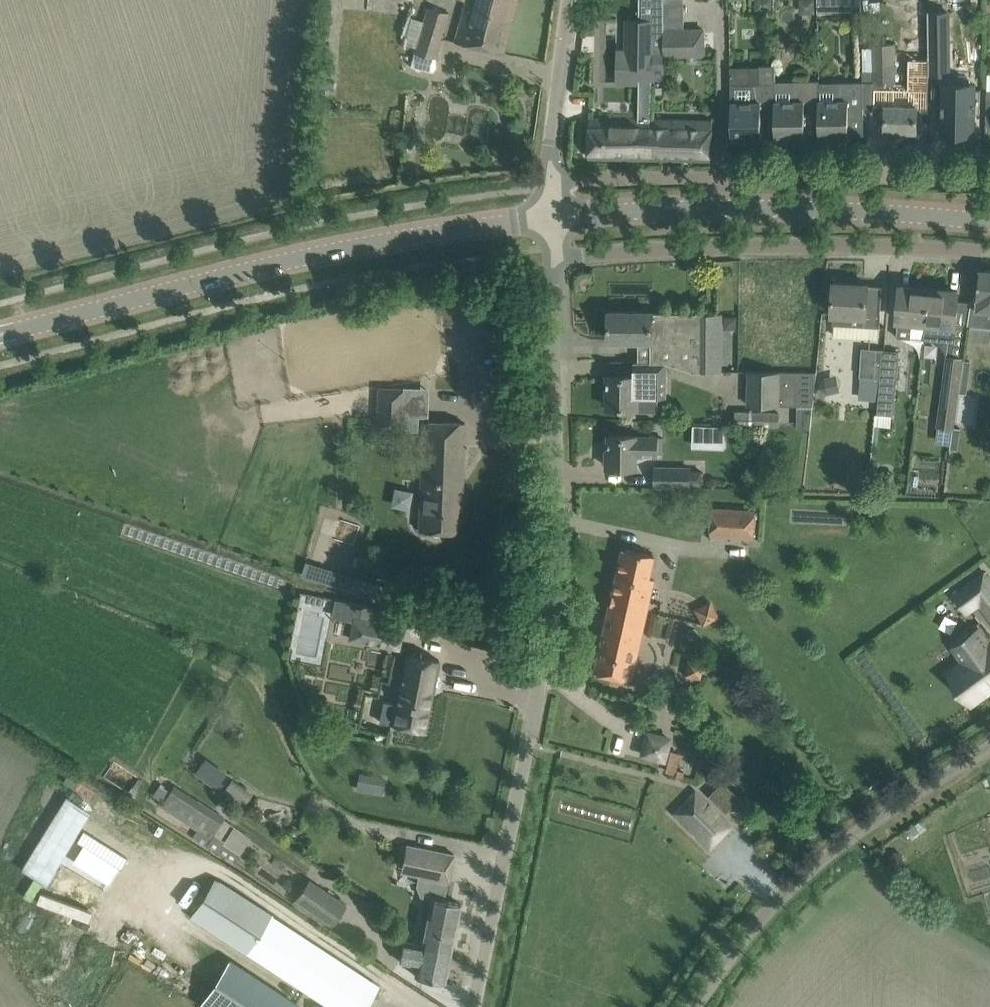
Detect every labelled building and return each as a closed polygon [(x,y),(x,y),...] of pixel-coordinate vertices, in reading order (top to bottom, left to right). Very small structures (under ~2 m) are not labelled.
[(454,41),(504,53),(517,0),(466,0),(454,41)] [(627,52),(635,52),(634,83),(639,83),(639,119),(651,119),(653,82),(653,66),(653,53),(664,53),(665,53),(664,30),(664,0),(640,0),(639,19),(627,19),(627,52)] [(757,9),(773,9),(773,0),(756,0),(757,9)] [(800,13),(816,13),(815,0),(800,0),(800,13)] [(862,0),(818,0),(818,13),(837,12),(837,10),(862,10),(862,0)] [(413,52),(414,52),(411,66),(434,71),(449,13),(426,6),(413,52)] [(949,15),(929,16),(930,76),(950,75),(949,15)] [(704,29),(664,30),(665,53),(705,53),(704,29)] [(653,53),(653,66),(664,66),(664,53),(653,53)] [(875,88),(874,106),(886,107),(886,130),(918,131),(918,108),(928,108),(929,73),(929,59),(909,58),(908,89),(875,88)] [(760,83),(731,84),(732,140),(737,140),(737,143),(749,143),(749,139),(762,139),(762,116),(775,116),(775,101),(776,101),(776,65),(760,65),(760,83)] [(819,100),(820,100),(820,80),(795,80),(795,92),(791,92),(791,101),(776,101),(775,101),(775,116),(776,139),(780,139),(781,142),(793,142),(793,139),(806,138),(805,116),(819,115),(819,100)] [(819,100),(819,115),(820,138),(824,138),(824,141),(837,141),(837,138),(849,138),(849,115),(864,115),(863,81),(838,82),(839,91),(834,91),(834,100),(820,100),(819,100)] [(945,83),(944,131),(973,132),(974,112),(981,112),(982,88),(974,88),(974,84),(945,83)] [(649,158),(651,119),(639,119),(590,118),(589,157),(649,158)] [(713,120),(667,119),(651,119),(649,158),(711,159),(712,139),(713,120)] [(981,269),(977,297),(972,297),(969,325),(989,328),(989,270),(981,269)] [(753,282),(753,331),(781,331),(781,282),(753,282)] [(868,284),(834,282),(833,314),(834,314),(834,324),(880,326),(882,286),(868,285),(868,284)] [(898,320),(897,337),(927,340),(932,289),(901,286),(898,320)] [(932,289),(927,340),(953,342),(954,325),(955,325),(958,291),(932,289)] [(609,311),(609,339),(639,340),(639,361),(653,361),(653,312),(609,311)] [(721,313),(653,312),(653,361),(666,362),(694,370),(720,371),(721,313)] [(737,315),(724,315),(724,329),(737,329),(737,315)] [(862,349),(860,376),(882,378),(886,351),(862,349)] [(892,426),(893,416),(897,386),(900,352),(886,351),(882,378),(879,400),(876,425),(892,426)] [(958,393),(963,356),(946,354),(938,426),(954,428),(958,393)] [(809,357),(809,372),(815,372),(817,372),(819,358),(809,357)] [(741,361),(741,371),(749,371),(755,371),(755,361),(741,361)] [(782,393),(782,371),(755,371),(749,371),(749,405),(782,405),(782,400),(782,393)] [(782,400),(782,405),(804,406),(813,406),(815,372),(809,372),(782,371),(782,393),(782,400)] [(652,396),(659,396),(666,396),(666,376),(638,375),(636,375),(609,375),(608,390),(604,390),(604,404),(608,404),(608,407),(652,407),(652,396)] [(378,385),(376,428),(402,429),(404,386),(378,385)] [(736,411),(736,425),(781,426),(781,411),(736,411)] [(468,425),(426,421),(418,528),(455,531),(458,499),(462,499),(468,425)] [(637,435),(610,435),(610,450),(608,450),(608,454),(604,454),(604,463),(607,463),(607,467),(637,467),(637,453),(657,453),(658,436),(637,436),(637,435)] [(656,467),(656,485),(690,486),(690,485),(690,470),(690,468),(656,467)] [(690,470),(690,485),(703,485),(703,470),(690,470)] [(409,509),(414,491),(395,486),(390,504),(409,509)] [(754,537),(755,510),(713,508),(711,534),(754,537)] [(633,598),(648,601),(653,579),(648,578),(653,555),(622,548),(611,595),(633,600),(633,598)] [(985,572),(955,593),(968,611),(980,602),(989,614),(989,613),(989,579),(985,572)] [(631,680),(648,601),(633,598),(633,600),(611,595),(594,672),(631,680)] [(694,606),(700,626),(718,620),(712,601),(694,606)] [(351,639),(398,648),(402,628),(355,619),(351,639)] [(973,632),(974,632),(962,640),(970,651),(975,658),(950,676),(969,703),(965,706),(966,708),(989,690),(989,644),(979,628),(973,632)] [(439,660),(405,653),(396,703),(393,703),(389,723),(425,731),(439,660)] [(669,738),(650,734),(648,733),(642,754),(664,760),(669,738)] [(356,789),(383,795),(386,777),(360,771),(356,789)] [(226,781),(219,791),(241,806),(248,796),(226,781)] [(197,830),(194,835),(236,862),(252,838),(235,827),(225,841),(215,835),(224,820),(176,787),(162,807),(197,830)] [(695,793),(676,813),(710,846),(729,827),(695,793)] [(67,796),(22,868),(48,883),(92,812),(67,796)] [(914,824),(907,829),(913,838),(920,832),(914,824)] [(455,854),(407,845),(401,872),(419,876),(448,882),(449,882),(455,854)] [(890,855),(889,861),(892,866),(899,866),(903,863),(904,857),(900,853),(894,852),(890,855)] [(422,942),(422,945),(451,951),(461,903),(444,900),(448,882),(419,876),(417,885),(421,895),(431,897),(422,942)] [(330,1006),(366,1006),(380,986),(215,878),(191,915),(330,1006)] [(348,906),(308,881),(296,899),(337,925),(348,906)] [(422,945),(422,942),(405,939),(400,962),(417,966),(415,976),(445,982),(451,951),(422,945)] [(200,1005),(203,1006),(298,1006),(300,1004),(230,958),(200,1005)]
